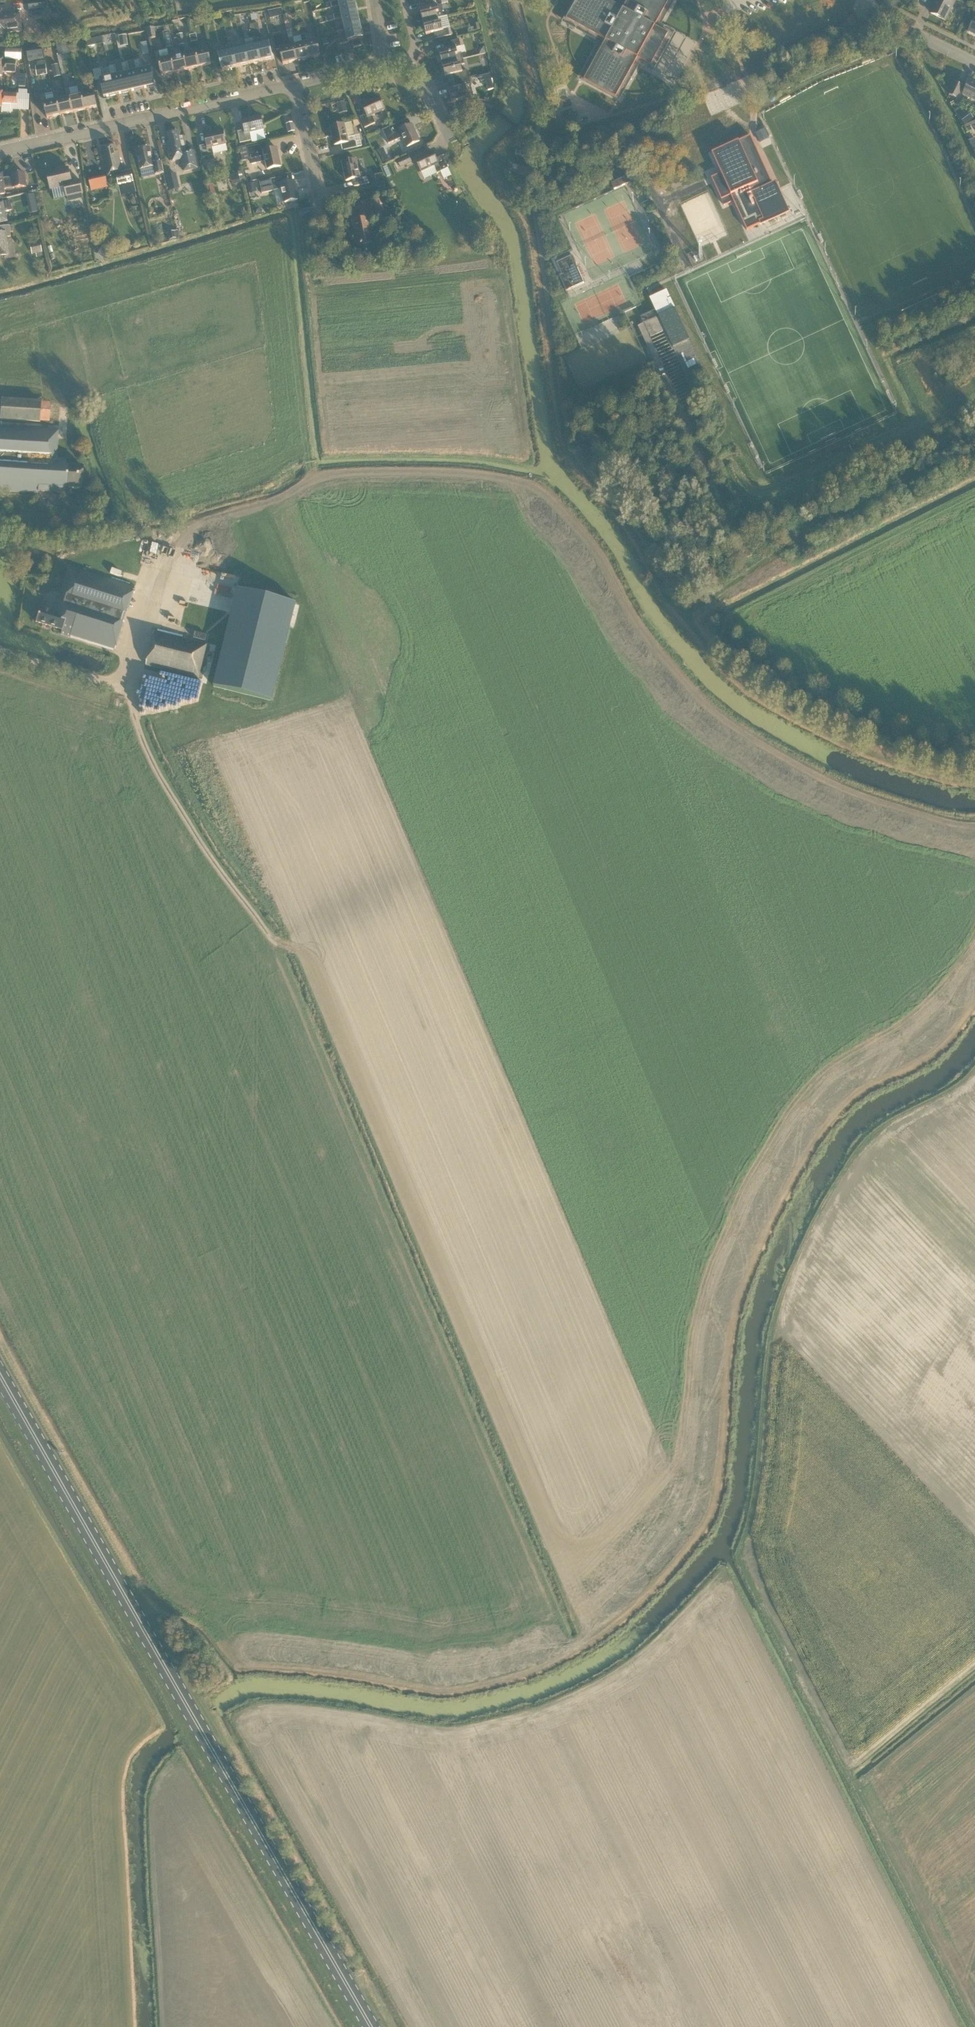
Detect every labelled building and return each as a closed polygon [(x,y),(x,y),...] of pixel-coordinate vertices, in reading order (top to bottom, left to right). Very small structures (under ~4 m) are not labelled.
[(438,19),(437,14),(439,13),(437,6),(442,5),(441,0),(431,0),(426,1),(428,8),(420,10),(423,22),(438,19)] [(669,34),(655,26),(670,0),(628,0),(623,9),(607,0),(577,0),(566,19),(606,41),(584,80),(616,98),(638,58),(651,66),(659,51),(669,34)] [(946,21),(955,2),(950,0),(937,0),(931,13),(946,21)] [(343,17),(357,13),(355,1),(340,4),(340,6),(342,14),(334,16),(335,20),(343,18),(343,17)] [(44,16),(42,2),(28,4),(30,18),(44,16)] [(20,12),(3,14),(3,12),(0,12),(0,36),(5,36),(5,34),(22,32),(20,12)] [(345,29),(360,26),(357,13),(343,17),(343,18),(345,26),(337,28),(338,32),(346,31),(345,29)] [(439,24),(438,19),(423,22),(426,35),(434,33),(436,40),(453,35),(451,28),(443,30),(442,23),(439,24)] [(308,43),(306,35),(303,22),(299,23),(303,44),(305,44),(308,59),(321,56),(317,41),(308,43)] [(260,30),(258,23),(250,24),(251,30),(252,30),(253,38),(261,37),(260,30)] [(724,23),(716,25),(719,35),(727,33),(724,23)] [(340,45),(349,43),(349,41),(363,38),(360,26),(345,29),(346,31),(347,38),(339,40),(340,45)] [(157,37),(154,27),(147,29),(149,39),(157,37)] [(293,46),(291,47),(285,48),(282,33),(274,35),(277,50),(280,50),(283,64),(296,61),(293,46)] [(119,37),(120,44),(128,43),(127,35),(119,37)] [(256,46),(260,61),(272,59),(269,43),(259,46),(257,38),(253,39),(255,47),(256,46)] [(305,44),(303,44),(295,46),(294,38),(293,38),(289,39),(291,47),(293,46),(296,61),(308,59),(305,44)] [(253,39),(245,40),(247,48),(255,47),(253,39)] [(256,46),(255,47),(247,48),(245,40),(241,41),(242,50),(244,49),(248,64),(260,61),(256,46)] [(361,40),(352,41),(353,48),(362,47),(361,40)] [(458,55),(456,48),(461,47),(459,40),(445,43),(447,50),(439,52),(442,64),(463,59),(462,54),(458,55)] [(56,44),(59,56),(70,53),(67,42),(56,44)] [(196,52),(199,67),(212,64),(208,49),(200,51),(198,43),(192,45),(194,52),(196,52)] [(244,49),(242,50),(235,51),(233,43),(228,44),(230,52),(232,52),(235,67),(248,64),(244,49)] [(721,43),(711,46),(716,61),(720,60),(719,55),(724,54),(721,43)] [(42,46),(28,48),(29,60),(44,58),(42,46)] [(196,52),(194,52),(186,54),(184,46),(180,47),(182,55),(183,55),(187,70),(199,67),(196,52)] [(232,52),(230,52),(222,54),(220,46),(216,47),(218,56),(219,55),(223,70),(235,67),(232,52)] [(183,55),(182,55),(174,57),(172,49),(167,50),(169,58),(171,58),(174,73),(187,70),(183,55)] [(171,58),(169,58),(162,60),(160,52),(155,53),(157,61),(159,61),(162,76),(174,73),(171,58)] [(0,59),(0,76),(3,76),(3,72),(16,73),(16,61),(3,61),(3,59),(0,59)] [(462,72),(461,66),(465,65),(463,59),(442,64),(446,77),(453,75),(455,81),(469,78),(467,71),(462,72)] [(141,60),(135,61),(137,71),(138,71),(142,89),(155,86),(151,68),(143,70),(141,60)] [(128,63),(122,64),(124,74),(126,74),(130,92),(142,89),(138,71),(137,71),(130,73),(128,63)] [(59,64),(52,66),(55,78),(62,76),(59,64)] [(115,66),(109,67),(112,77),(113,77),(117,95),(130,92),(126,74),(124,74),(118,76),(115,66)] [(103,69),(93,71),(96,81),(100,80),(104,98),(117,95),(113,77),(112,77),(105,79),(103,69)] [(468,93),(466,86),(471,85),(469,78),(455,81),(457,88),(449,90),(452,102),(467,99),(468,103),(473,102),(470,92),(468,93)] [(970,81),(963,95),(974,101),(974,83),(970,81)] [(957,98),(963,86),(955,82),(949,94),(957,98)] [(81,95),(85,110),(97,107),(94,92),(84,94),(82,86),(78,87),(80,95),(81,95)] [(81,95),(80,95),(72,97),(70,89),(66,90),(67,98),(69,98),(72,113),(85,110),(81,95)] [(0,92),(0,107),(2,107),(3,104),(17,104),(17,95),(3,94),(3,92),(0,92)] [(69,98),(67,98),(60,100),(58,92),(53,93),(55,101),(57,100),(60,115),(72,113),(69,98)] [(57,100),(55,101),(47,102),(45,94),(41,95),(43,104),(44,104),(48,118),(60,115),(57,100)] [(360,118),(365,128),(376,123),(372,116),(385,110),(380,98),(362,106),(366,115),(360,118)] [(570,100),(562,102),(564,109),(572,106),(570,100)] [(337,103),(339,114),(347,112),(346,108),(345,101),(341,102),(337,103)] [(963,110),(957,115),(965,125),(970,121),(964,113),(963,110)] [(739,112),(725,115),(727,122),(740,119),(739,112)] [(238,132),(240,143),(252,141),(250,133),(264,130),(261,117),(242,121),(245,130),(238,132)] [(412,125),(411,125),(408,119),(389,127),(382,131),(389,144),(403,138),(408,148),(420,142),(412,125)] [(293,122),(286,124),(288,133),(295,132),(293,122)] [(352,123),(344,125),(347,138),(355,136),(352,123)] [(344,125),(344,124),(331,127),(335,146),(345,144),(346,150),(362,147),(360,140),(356,141),(355,136),(347,138),(344,125)] [(183,137),(180,137),(179,131),(167,133),(170,145),(169,145),(170,152),(169,152),(171,162),(181,159),(184,172),(198,168),(194,152),(187,153),(183,137)] [(200,147),(203,158),(214,156),(212,147),(226,144),(223,131),(205,136),(207,145),(200,147)] [(721,174),(711,178),(724,206),(734,202),(747,230),(765,222),(764,220),(785,211),(750,136),(732,145),(712,154),(721,174)] [(267,150),(266,144),(247,148),(246,145),(240,147),(243,161),(265,156),(268,170),(281,167),(277,148),(267,150)] [(123,171),(122,169),(118,152),(116,152),(114,146),(103,148),(106,159),(105,160),(106,167),(105,167),(107,177),(118,174),(120,187),(134,184),(130,170),(123,171)] [(154,163),(150,148),(136,151),(141,170),(154,167),(156,175),(164,173),(161,162),(154,163)] [(436,159),(433,152),(416,160),(421,172),(434,166),(438,173),(448,168),(442,156),(436,159)] [(394,162),(397,169),(412,162),(409,155),(394,162)] [(359,174),(356,160),(343,163),(347,181),(356,179),(358,186),(369,183),(367,172),(359,174)] [(80,180),(72,182),(69,168),(47,173),(51,189),(65,186),(67,197),(83,193),(80,180)] [(25,174),(13,175),(13,178),(4,179),(3,174),(0,174),(0,195),(5,195),(4,189),(26,187),(25,174)] [(240,176),(239,176),(233,178),(232,178),(233,185),(241,183),(240,180),(240,176)] [(612,184),(614,189),(631,182),(628,176),(612,184)] [(284,184),(283,177),(260,182),(263,193),(282,189),(285,203),(298,200),(294,181),(284,184)] [(102,179),(89,182),(91,192),(104,189),(102,179)] [(178,180),(168,183),(170,191),(180,189),(178,180)] [(384,180),(376,182),(378,188),(386,186),(384,180)] [(247,184),(249,193),(257,191),(255,182),(247,184)] [(27,196),(29,204),(37,202),(35,194),(27,196)] [(390,215),(386,198),(374,201),(377,217),(390,215)] [(8,221),(6,212),(13,210),(10,201),(0,203),(0,223),(8,221)] [(308,201),(298,203),(300,209),(309,207),(308,201)] [(352,221),(358,246),(375,242),(370,218),(373,217),(370,202),(357,205),(361,220),(352,221)] [(13,226),(10,226),(1,227),(2,233),(0,233),(0,256),(9,255),(6,237),(11,237),(11,232),(14,232),(13,226)] [(114,244),(103,238),(97,249),(108,255),(114,244)] [(31,245),(33,254),(43,252),(41,244),(31,245)] [(584,283),(572,256),(558,262),(556,263),(561,272),(562,275),(559,276),(566,291),(584,283)] [(556,257),(552,260),(559,276),(562,275),(561,272),(556,263),(558,262),(556,257)] [(33,282),(42,280),(37,258),(29,259),(33,282)] [(649,364),(739,559),(751,554),(694,432),(709,425),(705,417),(691,423),(651,338),(666,331),(688,380),(705,373),(666,290),(650,298),(656,310),(641,317),(644,323),(638,326),(654,362),(649,364)] [(40,422),(41,401),(1,398),(0,413),(0,420),(40,422)] [(80,489),(82,466),(66,465),(66,457),(56,456),(58,429),(0,426),(0,490),(63,494),(63,488),(80,489)] [(133,587),(69,567),(52,612),(40,608),(35,622),(62,630),(61,633),(69,635),(68,637),(113,651),(133,587)] [(163,621),(188,626),(198,576),(173,571),(163,621)] [(272,701),(296,603),(237,589),(213,686),(272,701)] [(146,665),(199,678),(208,643),(155,630),(146,665)]
